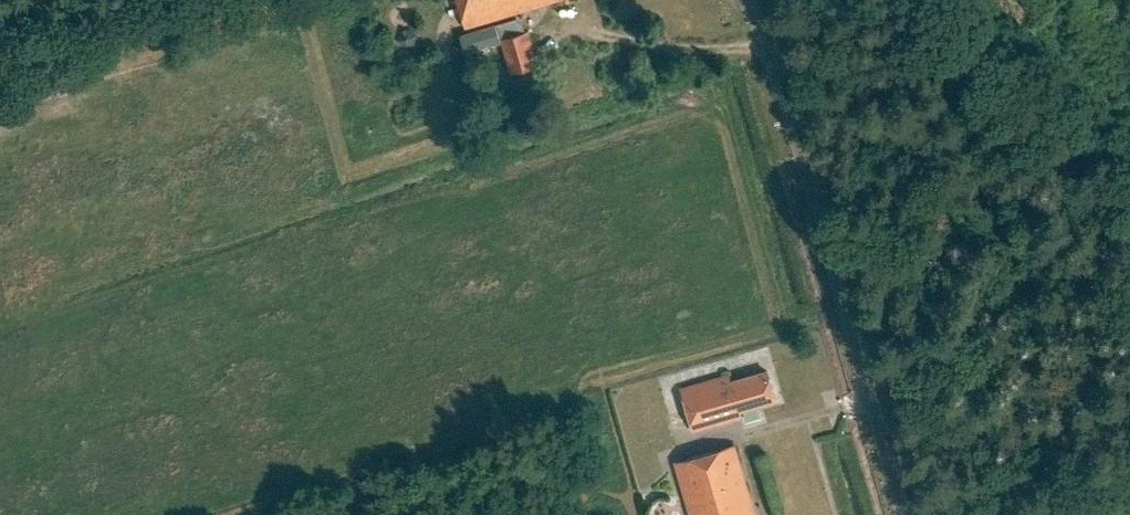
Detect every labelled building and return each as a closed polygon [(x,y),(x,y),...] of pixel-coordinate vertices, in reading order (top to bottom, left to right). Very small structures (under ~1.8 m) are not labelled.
[(467,26),(557,0),(460,0),(467,26)] [(501,39),(511,73),(539,65),(529,30),(526,31),(522,17),(497,24),(501,38),(501,39)] [(454,35),(462,54),(497,40),(490,21),(454,35)] [(744,418),(742,411),(777,400),(768,371),(733,382),(731,376),(685,390),(697,432),(744,418)] [(678,463),(694,514),(758,514),(737,445),(678,463)]
